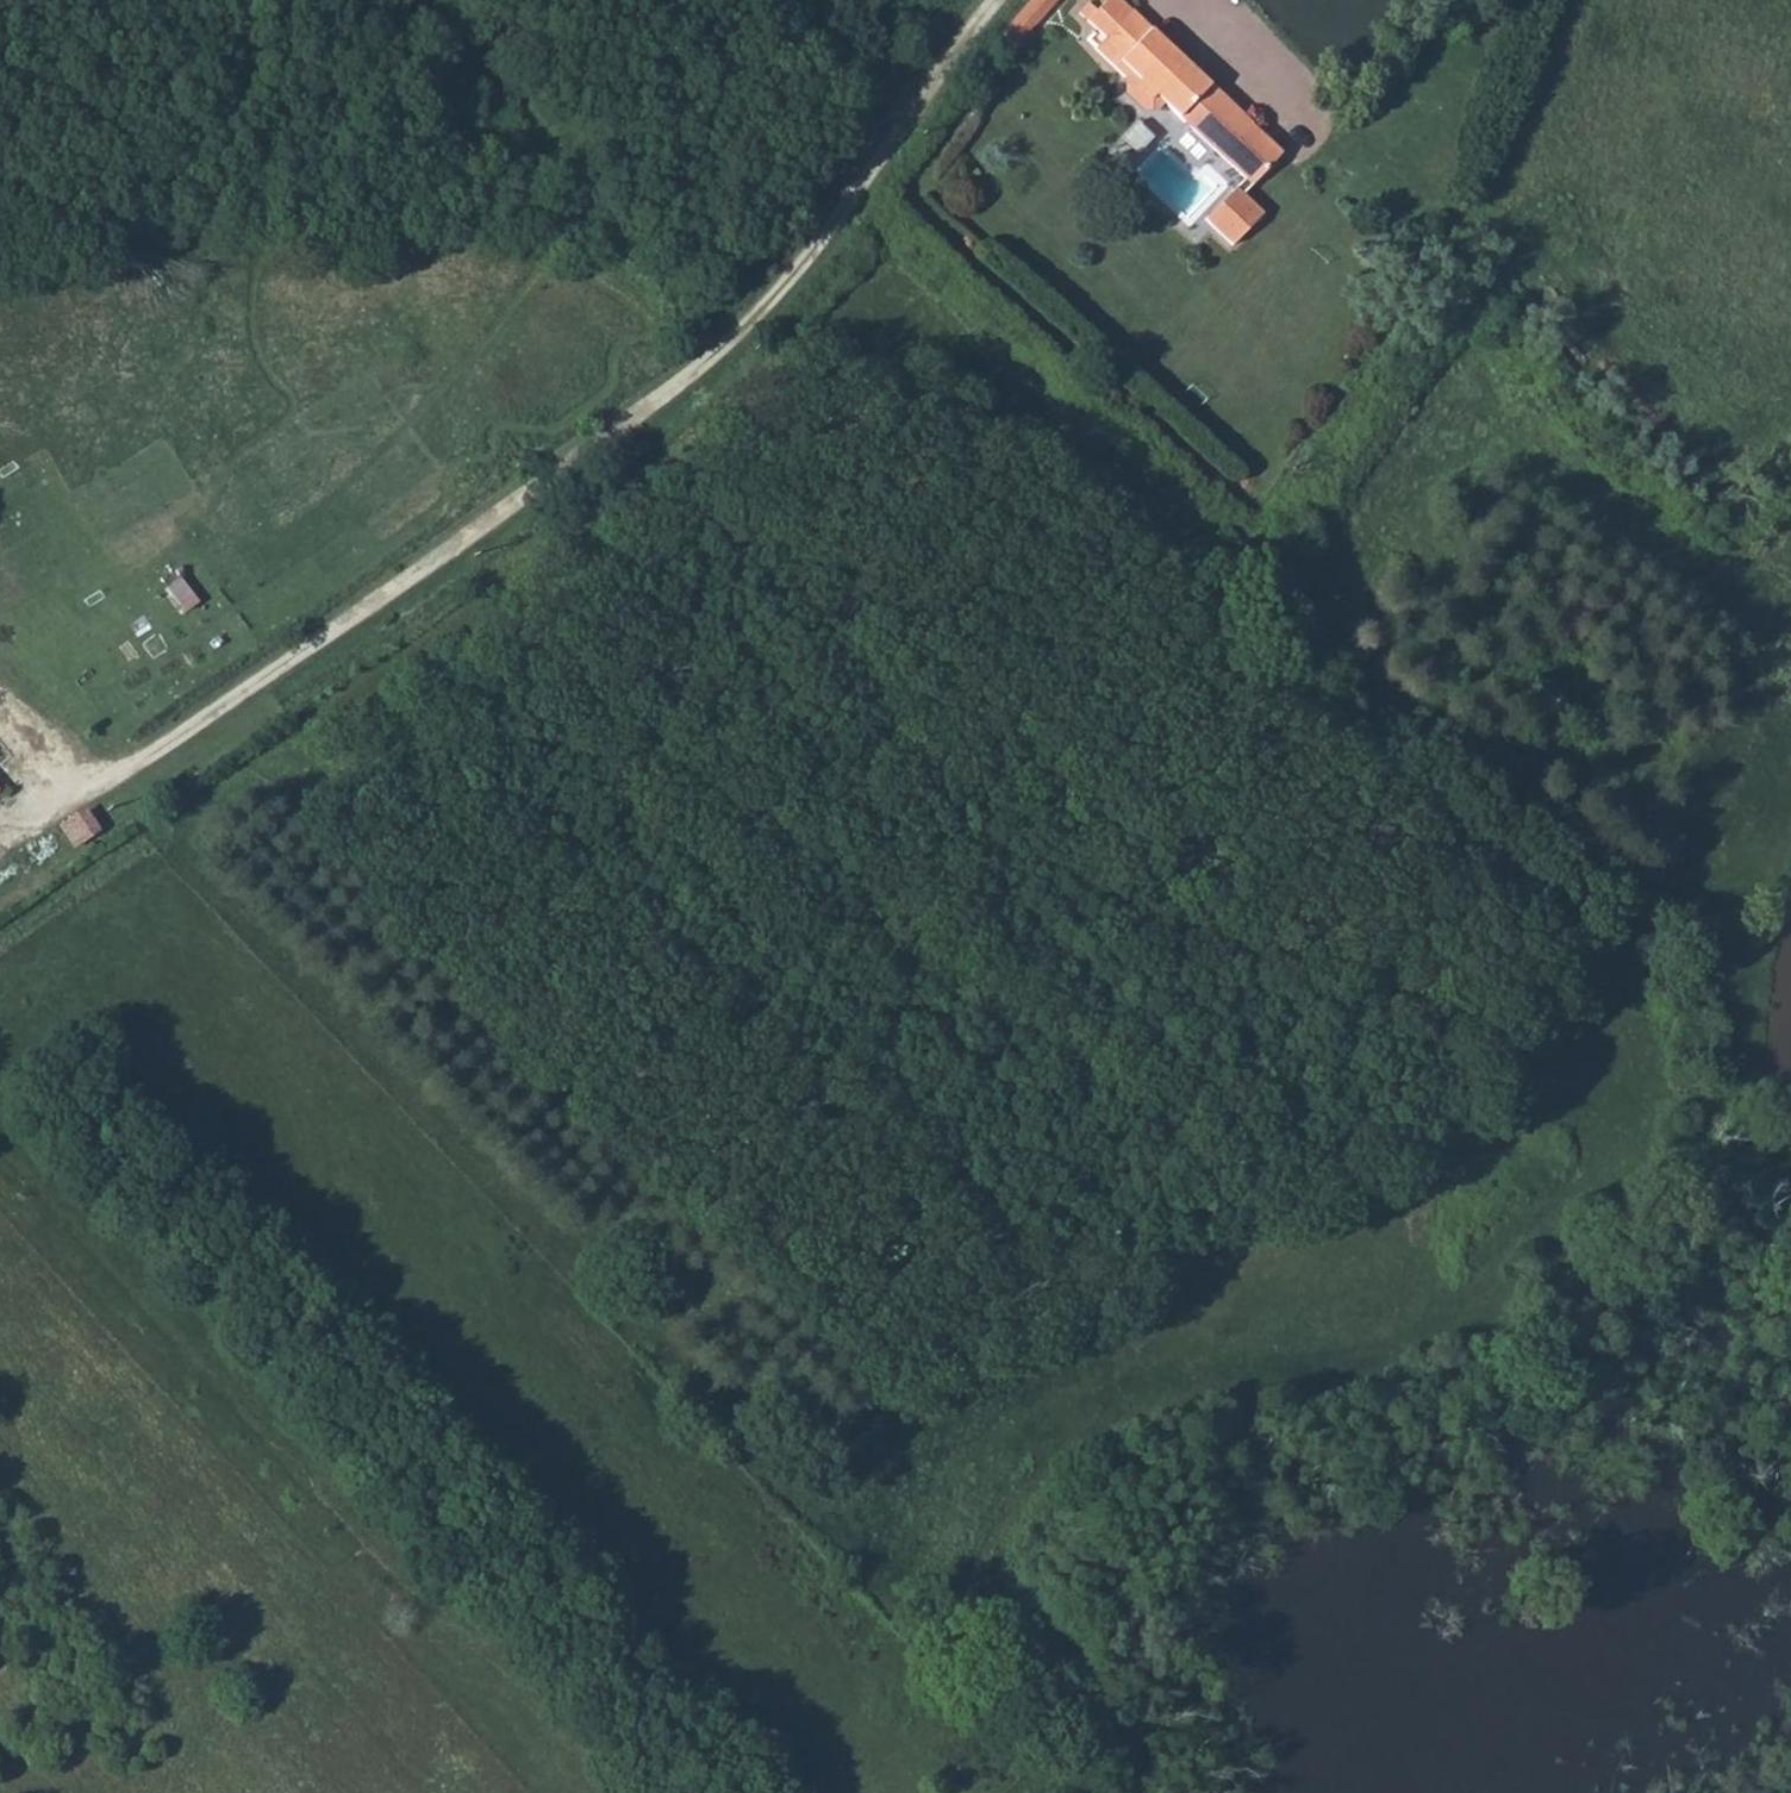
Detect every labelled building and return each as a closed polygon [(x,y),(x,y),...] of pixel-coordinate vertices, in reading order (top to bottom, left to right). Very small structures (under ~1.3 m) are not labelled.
[(1000,36),(1015,49),(1057,0),(1032,0),(1000,36)] [(1077,14),(1102,36),(1096,44),(1132,76),(1132,99),(1149,114),(1170,111),(1243,179),(1205,221),(1232,246),(1262,215),(1242,196),(1281,153),(1116,0),(1107,0),(1095,12),(1086,4),(1077,14)] [(1138,149),(1153,133),(1138,119),(1123,135),(1138,149)] [(9,807),(25,794),(0,761),(0,795),(9,807)] [(9,807),(0,795),(0,813),(9,807)]
